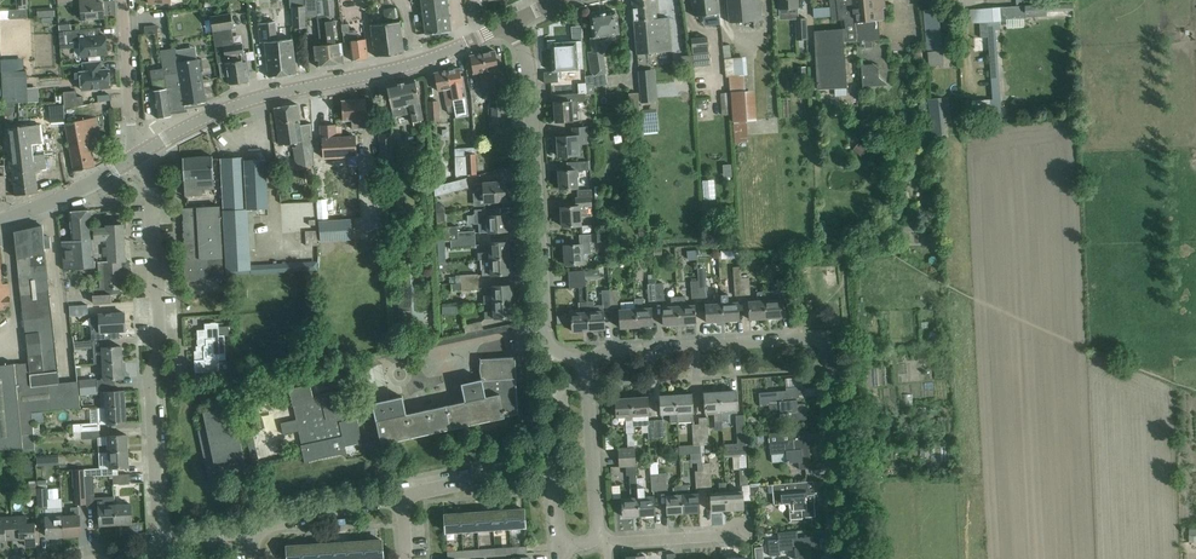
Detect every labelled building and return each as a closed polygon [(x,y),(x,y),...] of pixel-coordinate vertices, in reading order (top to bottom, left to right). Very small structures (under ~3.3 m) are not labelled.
[(92,18),(104,17),(102,2),(96,3),(96,0),(80,0),(82,19),(92,18)] [(291,8),(293,8),(294,11),(295,27),(307,26),(306,17),(306,10),(305,7),(305,0),(290,0),(291,8)] [(305,7),(306,10),(306,17),(314,17),(313,0),(305,0),(305,7)] [(325,16),(334,15),(333,0),(323,0),(325,16)] [(426,34),(451,31),(447,0),(421,0),(426,34)] [(668,23),(667,10),(661,11),(662,18),(656,19),(655,0),(632,0),(637,53),(671,50),(668,23)] [(694,16),(719,13),(717,0),(692,0),(694,16)] [(728,22),(761,20),(760,1),(760,0),(726,0),(728,22)] [(778,10),(798,9),(797,0),(778,0),(778,10)] [(833,20),(845,19),(846,28),(843,28),(843,29),(843,42),(849,42),(849,44),(881,40),(878,20),(884,20),(882,8),(885,8),(884,0),(831,0),(833,20)] [(1024,5),(970,9),(971,23),(979,22),(980,34),(980,35),(980,37),(988,36),(991,79),(992,99),(993,113),(994,120),(1001,119),(998,79),(995,30),(994,21),(999,21),(1006,21),(1006,19),(1023,18),(1025,18),(1047,17),(1047,12),(1073,10),(1073,3),(1067,3),(1058,4),(1024,5)] [(394,8),(385,9),(386,18),(395,17),(394,8)] [(29,9),(10,10),(11,19),(29,18),(29,9)] [(619,33),(618,23),(616,11),(590,16),(594,37),(590,38),(592,51),(588,52),(592,75),(606,73),(600,37),(619,33)] [(938,11),(922,13),(924,31),(940,30),(938,11)] [(239,31),(250,30),(249,12),(238,13),(239,31)] [(219,64),(220,64),(221,76),(228,75),(229,84),(249,81),(248,75),(249,75),(247,61),(242,62),(241,55),(244,54),(242,44),(234,45),(232,28),(233,28),(231,14),(211,17),(218,64),(219,64)] [(330,65),(325,16),(324,16),(317,17),(320,45),(314,46),(316,66),(330,65)] [(344,63),(343,51),(342,43),(335,43),(333,21),(326,22),(325,16),(330,65),(344,63)] [(806,18),(796,18),(797,40),(807,40),(806,18)] [(265,42),(268,65),(269,77),(296,74),(292,39),(277,40),(275,21),(258,23),(260,42),(265,42)] [(371,25),(374,44),(375,56),(404,53),(400,21),(371,25)] [(157,25),(156,25),(144,26),(145,35),(158,34),(157,25)] [(89,29),(77,30),(66,31),(68,48),(81,47),(82,56),(107,54),(105,36),(90,37),(89,29)] [(843,42),(843,29),(815,32),(822,94),(850,90),(846,56),(844,44),(849,44),(849,42),(843,42)] [(357,30),(350,31),(343,32),(344,42),(347,41),(348,49),(351,49),(352,61),(368,59),(366,39),(358,40),(357,30)] [(940,30),(924,31),(927,54),(929,54),(930,65),(942,63),(941,52),(942,52),(940,30)] [(693,56),(691,56),(692,65),(708,64),(710,64),(708,47),(707,37),(691,39),(692,48),(693,56)] [(552,72),(544,72),(544,83),(558,82),(557,72),(564,71),(579,70),(579,69),(583,69),(583,63),(582,51),(577,52),(576,41),(550,43),(552,72)] [(176,48),(160,51),(163,70),(164,74),(165,76),(166,79),(171,114),(171,111),(185,109),(185,106),(206,102),(204,90),(203,81),(202,79),(201,69),(203,69),(202,59),(178,62),(176,50),(176,48)] [(495,51),(482,53),(489,88),(496,87),(492,70),(498,69),(495,51)] [(489,88),(482,53),(470,56),(472,67),(474,74),(480,73),(483,89),(489,88)] [(101,54),(88,56),(89,63),(101,62),(101,54)] [(639,92),(640,103),(654,102),(651,59),(636,60),(639,92)] [(101,62),(89,63),(83,63),(84,72),(80,72),(82,90),(110,88),(109,69),(102,70),(101,62)] [(805,67),(797,68),(798,75),(805,75),(805,67)] [(460,68),(447,70),(455,111),(455,114),(467,112),(464,96),(463,97),(461,86),(463,86),(460,68)] [(861,73),(858,74),(859,84),(862,84),(864,98),(865,98),(864,95),(882,92),(885,89),(881,86),(879,71),(861,73),(861,68),(860,68),(861,73)] [(158,79),(152,80),(153,88),(158,118),(171,116),(171,114),(166,79),(165,76),(164,74),(163,70),(157,71),(157,69),(156,69),(158,79)] [(10,70),(2,71),(3,102),(29,101),(27,70),(26,70),(10,70)] [(455,111),(447,70),(434,73),(438,90),(444,89),(447,106),(449,112),(455,111)] [(743,75),(730,76),(731,92),(745,91),(743,75)] [(604,76),(590,78),(585,78),(586,85),(593,84),(593,87),(597,87),(596,83),(605,82),(604,76)] [(423,119),(417,92),(415,80),(387,86),(389,98),(391,109),(392,109),(394,116),(405,113),(405,114),(409,113),(411,122),(423,119)] [(77,89),(64,91),(66,107),(84,104),(83,95),(77,95),(77,89)] [(640,111),(640,103),(639,92),(629,93),(630,111),(640,111)] [(730,92),(727,92),(720,92),(722,115),(731,114),(730,92)] [(579,119),(579,109),(578,102),(586,101),(585,93),(566,94),(566,101),(554,102),(556,122),(574,120),(574,119),(579,119)] [(939,98),(929,98),(930,135),(940,135),(939,98)] [(1024,106),(1014,98),(1008,105),(1018,113),(1024,106)] [(367,119),(367,111),(366,99),(341,101),(342,113),(343,120),(353,120),(353,126),(365,126),(365,119),(367,119)] [(429,120),(439,120),(438,101),(429,102),(429,120)] [(313,158),(312,123),(300,125),(297,104),(274,108),(276,119),(279,144),(283,143),(283,146),(297,144),(297,147),(293,147),(295,160),(301,159),(302,167),(314,165),(313,158)] [(492,123),(505,122),(504,107),(491,107),(492,123)] [(643,134),(658,133),(657,111),(642,112),(643,134)] [(14,112),(6,113),(7,121),(15,120),(14,112)] [(90,139),(100,137),(97,117),(85,119),(65,122),(70,145),(90,141),(90,139)] [(37,125),(7,129),(13,176),(15,195),(38,192),(36,173),(40,172),(40,169),(47,169),(45,154),(34,155),(32,145),(43,143),(41,124),(37,125)] [(335,125),(321,126),(321,139),(322,139),(323,157),(357,155),(356,136),(336,137),(335,125)] [(587,127),(584,127),(572,128),(573,136),(557,137),(558,156),(577,155),(576,144),(588,143),(587,127)] [(90,141),(70,145),(72,159),(74,171),(95,167),(91,145),(101,143),(100,137),(90,139),(90,141)] [(105,144),(103,147),(103,151),(114,150),(112,140),(105,141),(105,144)] [(853,149),(861,157),(868,148),(859,141),(853,149)] [(392,145),(379,146),(381,169),(393,168),(392,145)] [(454,147),(456,175),(466,174),(465,155),(476,155),(475,146),(454,147)] [(215,188),(213,170),(212,156),(183,158),(185,196),(197,195),(203,195),(202,183),(207,183),(207,188),(215,188)] [(224,210),(248,209),(268,208),(265,159),(245,160),(245,157),(221,158),(221,170),(224,210)] [(588,161),(579,162),(566,162),(567,170),(559,171),(560,189),(572,188),(577,188),(576,171),(589,170),(588,161)] [(436,186),(438,195),(468,187),(466,178),(436,186)] [(335,217),(367,216),(366,179),(325,180),(326,198),(335,198),(335,217)] [(485,201),(493,201),(505,200),(504,182),(473,184),(474,193),(484,193),(485,201)] [(577,198),(591,197),(590,189),(577,190),(577,198)] [(591,197),(577,198),(576,198),(576,206),(561,207),(562,226),(580,225),(580,217),(592,216),(591,197)] [(183,259),(185,278),(185,280),(197,280),(225,278),(220,206),(183,208),(186,259),(183,259)] [(248,209),(224,210),(228,271),(252,269),(248,209)] [(94,254),(92,226),(90,210),(69,211),(72,240),(62,241),(63,253),(65,270),(95,266),(94,254)] [(488,232),(495,232),(507,231),(506,215),(487,216),(487,213),(474,213),(473,214),(474,223),(487,222),(488,232)] [(105,279),(122,278),(121,260),(126,260),(124,227),(126,227),(126,219),(114,219),(114,225),(92,226),(94,254),(101,253),(102,261),(98,261),(99,281),(105,280),(105,279)] [(351,219),(319,221),(320,241),(352,239),(351,219)] [(49,290),(47,279),(48,279),(45,248),(51,248),(50,237),(44,238),(42,225),(28,228),(35,292),(49,290)] [(458,239),(476,238),(475,231),(458,232),(457,225),(445,226),(437,227),(438,240),(444,240),(458,239)] [(35,292),(28,228),(14,232),(20,287),(21,294),(35,292)] [(580,244),(564,245),(565,264),(577,263),(583,263),(583,254),(591,253),(590,242),(594,242),(603,241),(602,233),(593,234),(591,234),(579,235),(580,244)] [(476,246),(476,238),(458,239),(459,247),(476,246)] [(478,260),(490,259),(509,258),(508,242),(496,243),(489,243),(489,251),(478,252),(478,260)] [(509,258),(490,259),(490,267),(481,268),(482,275),(498,275),(510,274),(509,258)] [(10,297),(9,283),(2,284),(1,270),(0,263),(0,310),(4,310),(4,306),(14,305),(13,297),(10,297)] [(743,295),(741,277),(741,267),(734,267),(735,296),(743,295)] [(698,280),(699,298),(707,297),(705,268),(698,268),(699,280),(698,280)] [(586,287),(585,276),(584,271),(584,270),(568,272),(569,288),(586,287)] [(461,282),(479,281),(478,273),(460,275),(461,282)] [(749,277),(741,277),(743,295),(750,295),(749,277)] [(105,280),(99,281),(100,287),(93,288),(94,303),(112,302),(111,288),(123,288),(122,278),(105,279),(105,280)] [(699,298),(698,280),(691,280),(692,298),(699,298)] [(479,289),(479,281),(461,282),(461,290),(479,289)] [(610,307),(609,289),(609,283),(602,284),(603,308),(610,307)] [(656,300),(655,283),(648,284),(649,301),(656,300)] [(655,283),(656,300),(664,300),(663,283),(655,283)] [(493,302),(512,301),(511,285),(499,286),(492,286),(492,295),(484,295),(484,302),(493,302)] [(21,294),(29,357),(28,357),(29,363),(31,386),(16,388),(19,435),(22,435),(34,434),(32,423),(31,412),(31,411),(42,411),(80,408),(75,349),(77,349),(77,341),(75,342),(74,327),(71,327),(71,324),(67,324),(63,288),(49,290),(35,292),(21,294)] [(617,289),(609,289),(610,307),(618,307),(617,289)] [(764,292),(766,318),(782,317),(780,295),(777,291),(764,292)] [(766,318),(764,292),(758,292),(759,301),(748,301),(749,320),(766,318)] [(737,302),(729,303),(728,294),(721,295),(723,321),(739,320),(737,302)] [(714,295),(714,300),(705,300),(706,322),(723,321),(721,295),(714,295)] [(670,297),(671,307),(662,307),(663,325),(679,324),(677,296),(670,297)] [(694,305),(685,306),(685,296),(677,296),(679,324),(695,323),(694,305)] [(651,307),(643,308),(642,297),(634,298),(635,302),(636,327),(652,326),(651,307)] [(512,301),(493,302),(494,310),(484,311),(485,318),(501,318),(513,317),(512,301)] [(589,330),(587,301),(579,302),(580,312),(571,313),(572,331),(589,330)] [(594,301),(587,301),(589,330),(604,329),(603,310),(595,311),(594,301)] [(621,302),(622,309),(619,309),(620,328),(636,327),(635,302),(621,302)] [(85,308),(69,308),(70,318),(85,317),(85,308)] [(94,326),(92,326),(93,340),(118,338),(118,331),(125,330),(124,312),(99,314),(99,315),(93,316),(94,326)] [(482,320),(465,323),(467,330),(484,327),(482,320)] [(199,351),(195,351),(195,360),(196,372),(220,371),(219,359),(226,359),(225,336),(229,335),(229,326),(219,326),(218,323),(205,323),(205,330),(198,330),(199,351)] [(363,362),(513,330),(513,324),(362,356),(363,362)] [(77,341),(77,349),(94,348),(94,340),(77,341)] [(103,363),(122,362),(121,346),(109,347),(102,347),(102,355),(93,356),(94,364),(103,363)] [(516,379),(515,357),(503,357),(481,359),(479,369),(482,380),(461,384),(465,401),(406,414),(403,396),(372,403),(376,421),(376,420),(379,432),(381,444),(505,417),(504,417),(518,414),(516,379)] [(123,378),(122,362),(103,363),(104,379),(111,379),(123,378)] [(29,363),(19,364),(19,365),(15,365),(15,363),(0,365),(0,451),(24,450),(22,435),(19,435),(16,388),(31,386),(29,363)] [(81,388),(98,386),(97,378),(80,380),(81,388)] [(301,445),(302,452),(305,463),(347,454),(345,446),(362,442),(357,418),(348,420),(346,407),(353,405),(350,393),(343,395),(342,390),(321,394),(322,399),(315,401),(311,384),(288,388),(292,406),(298,404),(301,418),(280,422),(283,434),(303,430),(306,444),(301,445)] [(99,394),(98,386),(81,388),(82,395),(99,394)] [(792,420),(795,420),(807,419),(805,403),(797,404),(797,400),(799,400),(799,395),(805,394),(804,386),(786,387),(786,390),(759,393),(760,405),(760,406),(769,405),(770,410),(780,409),(780,413),(792,412),(792,420)] [(105,391),(106,401),(100,402),(101,408),(125,406),(124,390),(112,391),(105,391)] [(736,391),(720,392),(721,421),(728,420),(728,413),(737,413),(737,409),(736,391)] [(721,421),(720,392),(704,393),(705,412),(705,415),(715,414),(715,421),(721,421)] [(692,394),(675,395),(677,423),(693,422),(692,394)] [(677,423),(675,395),(659,396),(661,414),(670,414),(670,423),(677,423)] [(648,420),(647,415),(649,415),(647,396),(632,397),(633,426),(648,425),(649,438),(656,438),(655,420),(648,420)] [(633,426),(632,397),(615,398),(616,417),(625,416),(626,433),(627,433),(628,448),(618,449),(619,458),(635,457),(633,426)] [(125,406),(101,408),(99,408),(100,424),(126,422),(125,406)] [(247,473),(244,461),(232,406),(203,412),(207,428),(198,430),(209,481),(247,473)] [(42,411),(31,411),(31,412),(32,423),(43,422),(42,411)] [(746,445),(744,415),(736,416),(738,445),(746,445)] [(701,445),(709,445),(707,417),(699,418),(701,445)] [(663,419),(655,420),(656,438),(664,437),(663,419)] [(83,431),(100,430),(99,422),(72,424),(73,427),(67,427),(67,432),(83,431)] [(699,425),(692,425),(693,439),(700,439),(699,425)] [(100,430),(83,431),(84,439),(100,438),(100,430)] [(788,433),(769,435),(769,442),(770,454),(772,454),(773,464),(787,463),(798,462),(799,469),(811,468),(808,432),(796,433),(788,433)] [(99,452),(128,451),(127,435),(115,435),(108,435),(108,444),(98,445),(99,452)] [(746,449),(724,451),(725,456),(739,455),(741,486),(748,485),(746,449)] [(128,451),(99,452),(100,468),(84,469),(85,477),(92,477),(113,475),(119,475),(118,467),(129,467),(128,451)] [(635,457),(619,458),(620,467),(636,466),(635,457)] [(710,463),(702,464),(703,488),(712,487),(710,463)] [(659,474),(660,491),(667,490),(666,473),(659,474)] [(129,474),(119,475),(113,475),(114,484),(130,483),(129,474)] [(637,487),(636,474),(629,475),(631,498),(622,498),(622,509),(621,509),(621,510),(622,510),(623,517),(639,516),(637,487)] [(660,491),(659,474),(651,474),(652,491),(660,491)] [(94,494),(92,477),(85,477),(85,486),(86,504),(86,507),(95,506),(95,494),(94,494)] [(47,480),(37,480),(38,489),(47,488),(47,480)] [(772,484),(768,485),(768,492),(772,491),(773,504),(788,503),(789,519),(792,522),(801,521),(801,518),(802,518),(815,516),(814,502),(815,502),(813,481),(801,482),(784,483),(772,484)] [(718,482),(719,492),(710,492),(711,511),(727,510),(726,491),(726,482),(718,482)] [(698,493),(689,494),(688,484),(681,485),(683,513),(699,512),(698,493)] [(674,485),(675,495),(666,495),(667,514),(683,513),(681,485),(674,485)] [(86,504),(85,486),(75,487),(77,505),(86,504)] [(644,487),(637,487),(639,516),(655,515),(654,496),(645,497),(644,487)] [(39,506),(48,505),(47,488),(38,489),(39,506)] [(726,491),(727,510),(743,509),(742,490),(726,491)] [(116,524),(115,505),(114,496),(105,497),(105,501),(98,502),(99,506),(100,525),(116,524)] [(131,504),(115,505),(116,524),(132,523),(131,504)] [(71,515),(63,516),(64,536),(81,535),(80,523),(79,507),(71,507),(71,515)] [(64,536),(63,516),(54,516),(54,508),(46,509),(47,537),(64,536)] [(508,510),(509,527),(510,535),(525,534),(524,509),(508,510)] [(508,510),(492,511),(493,529),(509,527),(508,510)] [(493,529),(492,511),(476,513),(478,530),(493,529)] [(476,513),(460,514),(462,531),(478,530),(476,513)] [(462,531),(460,514),(445,515),(446,532),(462,531)] [(27,516),(12,517),(13,539),(25,538),(26,546),(37,546),(36,534),(36,522),(27,522),(27,516)] [(12,517),(0,517),(0,548),(1,547),(1,540),(13,539),(12,517)] [(768,540),(769,556),(780,555),(779,550),(794,549),(795,558),(805,558),(807,558),(819,558),(818,545),(814,546),(814,537),(797,538),(797,531),(785,532),(778,533),(778,540),(768,540)] [(382,540),(366,541),(367,558),(383,557),(382,540)] [(366,541),(350,542),(351,558),(355,558),(367,558),(366,541)] [(350,542),(334,543),(335,558),(351,558),(350,542)] [(319,544),(320,558),(335,558),(334,543),(319,544)] [(303,545),(304,558),(320,558),(319,544),(303,545)] [(303,545),(287,546),(288,558),(304,558),(303,545)] [(527,545),(510,546),(511,554),(528,553),(527,545)] [(511,554),(510,546),(495,547),(495,555),(511,554)] [(495,547),(479,548),(479,556),(495,555),(495,547)] [(479,556),(479,548),(463,549),(464,557),(479,556)] [(464,557),(463,549),(448,550),(448,558),(464,557)]
